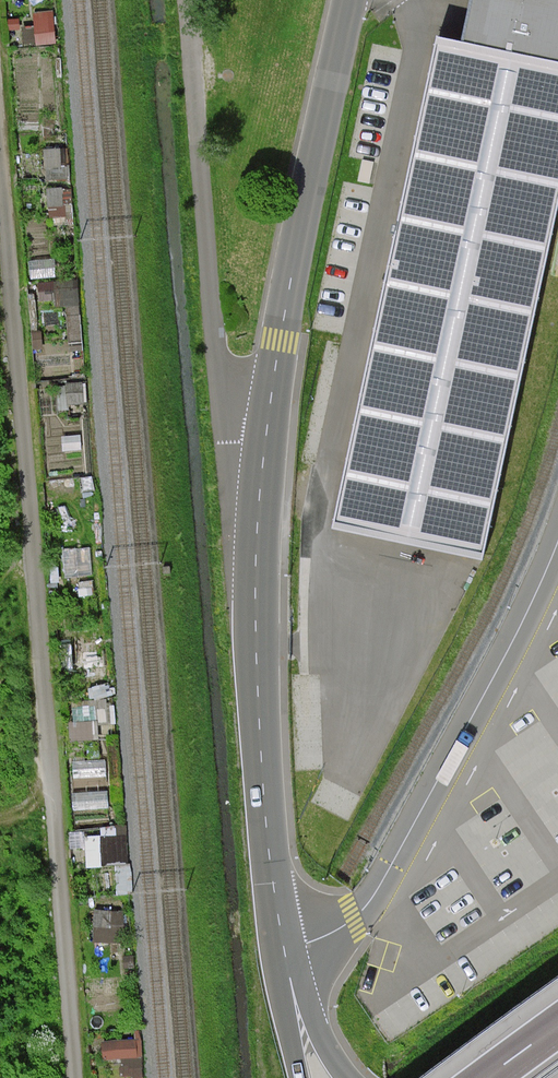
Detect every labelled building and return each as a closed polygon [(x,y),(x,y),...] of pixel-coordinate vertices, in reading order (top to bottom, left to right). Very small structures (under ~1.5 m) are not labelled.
[(334,522),(382,533),(379,550),(434,561),(437,543),(487,553),(557,210),(557,0),(464,0),(450,46),(439,44),(350,451),(334,522)] [(106,1055),(142,1054),(142,1034),(105,1035),(106,1055)]
